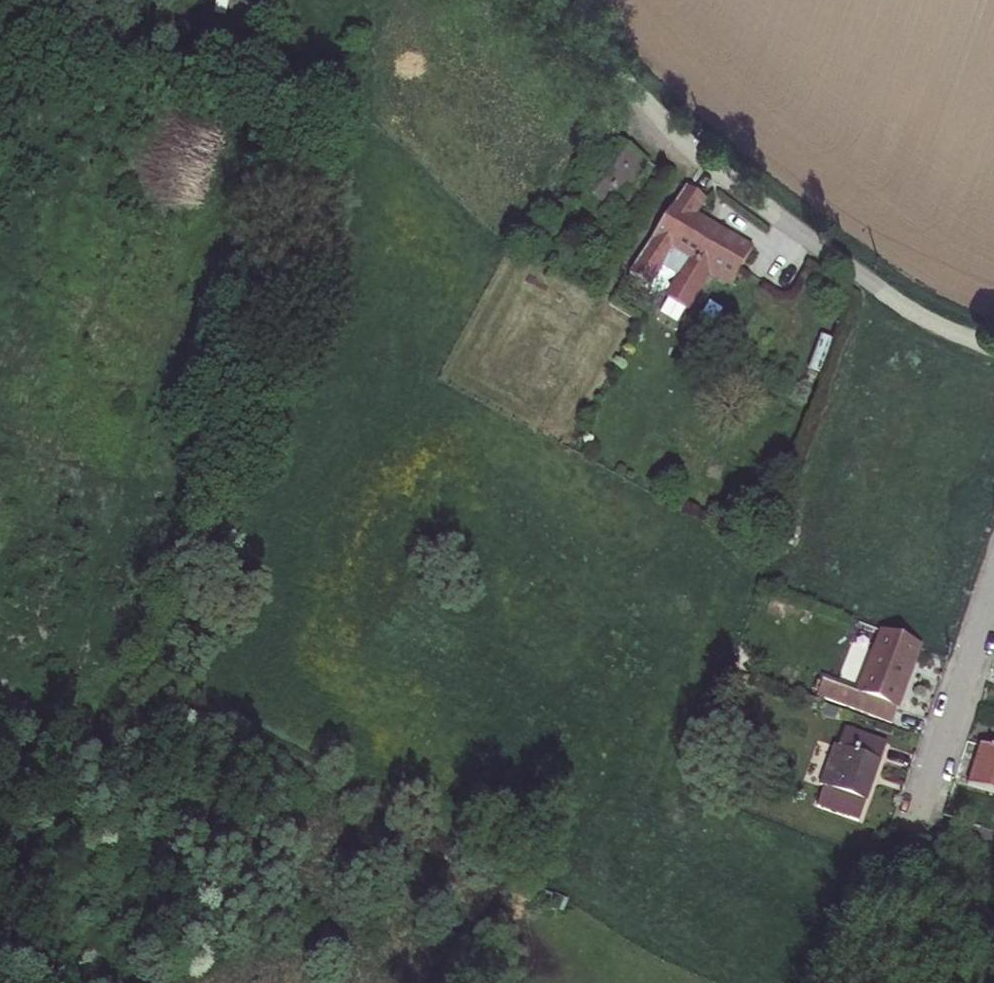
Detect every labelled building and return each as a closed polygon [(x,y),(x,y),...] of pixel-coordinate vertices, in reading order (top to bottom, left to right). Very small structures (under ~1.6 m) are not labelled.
[(589,231),(643,158),(629,147),(616,138),(578,189),(597,203),(588,215),(580,224),(589,231)] [(696,193),(686,186),(628,267),(648,281),(666,257),(679,266),(652,302),(672,317),(704,273),(726,288),(749,256),(694,215),(705,200),(696,193)] [(914,648),(874,635),(861,680),(840,674),(834,692),(896,711),(914,648)] [(888,751),(841,737),(829,778),(846,783),(842,798),(872,807),(888,751)] [(980,743),(967,783),(993,791),(993,748),(980,743)]
